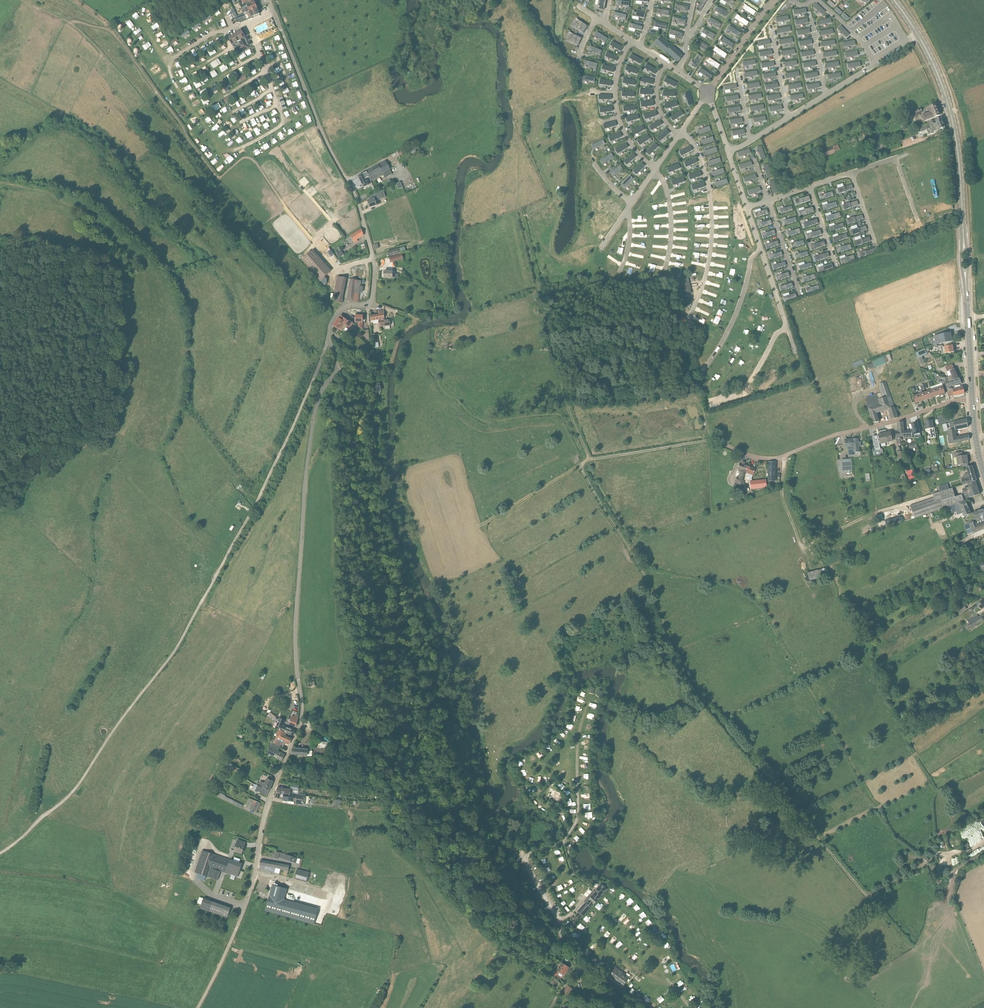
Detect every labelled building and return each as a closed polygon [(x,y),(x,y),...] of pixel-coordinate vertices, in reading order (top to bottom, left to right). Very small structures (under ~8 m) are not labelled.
[(257,8),(254,0),(238,0),(244,14),(257,8)] [(601,0),(600,0),(599,0),(598,6),(599,6),(599,9),(604,10),(606,0),(601,0)] [(700,4),(697,9),(700,11),(706,1),(705,0),(702,0),(699,4),(700,4)] [(814,7),(822,15),(825,12),(817,4),(814,7)] [(743,9),(748,12),(753,16),(756,12),(746,5),(743,9)] [(725,17),(728,13),(717,7),(715,11),(720,14),(725,17)] [(259,14),(257,8),(244,14),(235,17),(237,23),(240,22),(240,23),(246,21),(252,18),(251,18),(259,14)] [(851,20),(854,23),(864,15),(861,12),(851,20)] [(844,13),(841,16),(847,21),(850,18),(844,13)] [(736,19),(741,23),(746,26),(749,22),(739,16),(736,19)] [(589,24),(580,19),(579,22),(580,23),(580,24),(578,27),(585,31),(589,24)] [(714,25),(719,28),(721,24),(711,19),(708,22),(714,25)] [(846,38),(849,34),(841,26),(837,29),(846,38)] [(734,34),(739,37),(741,33),(731,27),(729,30),(734,34)] [(704,29),(702,33),(708,36),(707,36),(713,39),(715,35),(704,29)] [(237,55),(247,48),(242,39),(245,37),(241,30),(228,38),(237,55)] [(608,39),(597,32),(594,36),(605,43),(608,39)] [(582,37),(572,34),(571,38),(573,39),(572,42),(580,45),(582,37)] [(678,63),(683,56),(672,45),(671,46),(660,37),(655,44),(665,53),(666,52),(678,63)] [(727,44),(727,45),(732,48),(734,44),(724,37),(722,41),(727,44)] [(621,46),(610,40),(607,45),(618,51),(621,46)] [(708,47),(698,41),(695,44),(701,48),(700,48),(706,51),(708,47)] [(600,55),(602,51),(590,46),(588,50),(595,53),(600,55)] [(715,51),(720,55),(725,58),(727,55),(717,48),(715,51)] [(617,62),(619,57),(607,52),(605,57),(617,62)] [(642,60),(629,53),(626,58),(639,66),(642,60)] [(695,67),(702,57),(698,55),(695,60),(692,65),(695,67)] [(219,58),(211,62),(214,68),(222,64),(219,58)] [(713,66),(718,69),(720,65),(710,58),(708,62),(713,65),(713,66)] [(598,64),(585,60),(584,65),(591,67),(596,68),(598,64)] [(242,74),(251,70),(248,64),(239,69),(242,74)] [(658,70),(647,64),(644,68),(655,74),(658,70)] [(614,73),(615,68),(603,65),(602,70),(614,73)] [(206,66),(201,69),(204,74),(209,71),(206,66)] [(638,71),(625,66),(623,72),(636,76),(638,71)] [(705,76),(710,80),(713,76),(703,69),(700,73),(705,76)] [(236,71),(228,76),(230,80),(238,76),(236,71)] [(244,75),(237,78),(240,84),(246,81),(244,75)] [(678,83),(666,76),(662,83),(675,89),(678,83)] [(635,82),(622,79),(620,86),(634,88),(635,82)] [(226,104),(235,99),(232,94),(224,99),(226,104)] [(287,109),(283,97),(279,98),(283,110),(287,109)] [(678,106),(677,101),(665,104),(666,109),(678,106)] [(219,102),(211,106),(214,112),(222,108),(219,102)] [(940,115),(936,105),(931,107),(933,112),(924,115),(926,120),(940,115)] [(911,119),(920,115),(919,113),(922,111),(921,108),(909,114),(911,119)] [(673,121),(684,114),(681,110),(670,117),(673,121)] [(657,116),(656,111),(644,115),(645,120),(657,116)] [(639,119),(638,114),(626,118),(627,122),(639,119)] [(927,129),(929,135),(942,130),(942,129),(943,129),(943,128),(945,128),(941,118),(929,123),(918,127),(920,132),(927,129)] [(660,119),(647,124),(650,131),(663,126),(660,119)] [(615,120),(603,125),(604,131),(618,127),(615,120)] [(645,130),(642,125),(631,131),(633,135),(645,130)] [(709,127),(697,131),(699,135),(710,131),(709,127)] [(660,141),(670,133),(667,129),(657,137),(660,141)] [(620,132),(608,136),(610,143),(623,137),(620,132)] [(651,139),(647,133),(635,141),(639,147),(651,139)] [(712,137),(701,141),(702,145),(714,141),(712,137)] [(605,144),(603,139),(591,145),(593,149),(605,144)] [(626,143),(615,150),(618,154),(629,147),(626,143)] [(650,157),(659,147),(654,143),(644,153),(650,157)] [(838,144),(820,152),(823,158),(835,153),(835,152),(840,150),(838,144)] [(693,150),(690,146),(679,151),(681,156),(693,150)] [(765,158),(761,146),(757,148),(761,159),(765,158)] [(706,156),(717,152),(716,148),(704,152),(706,156)] [(739,157),(750,153),(749,149),(738,153),(739,157)] [(611,153),(600,160),(603,164),(609,161),(609,160),(614,157),(611,153)] [(626,167),(636,158),(631,153),(622,161),(626,167)] [(686,167),(698,162),(696,158),(684,163),(686,167)] [(719,158),(708,162),(709,166),(721,163),(719,158)] [(385,161),(378,166),(383,174),(385,178),(392,174),(385,161)] [(751,162),(739,165),(741,170),(752,166),(751,162)] [(636,178),(644,166),(641,163),(631,171),(636,178)] [(669,173),(680,168),(679,164),(667,168),(669,173)] [(620,165),(610,173),(613,177),(618,173),(623,169),(620,165)] [(767,177),(772,176),(768,165),(763,166),(767,177)] [(378,166),(366,172),(369,178),(370,181),(376,178),(383,174),(378,166)] [(711,173),(713,177),(724,173),(723,169),(711,173)] [(690,180),(702,175),(700,171),(688,175),(690,180)] [(365,180),(369,178),(366,172),(358,177),(363,187),(368,185),(365,180)] [(634,179),(630,175),(621,185),(625,188),(630,183),(629,183),(634,179)] [(744,178),(745,183),(757,179),(755,175),(744,178)] [(684,177),(671,181),(673,185),(685,181),(684,177)] [(715,183),(716,188),(727,184),(726,179),(715,183)] [(777,192),(773,181),(769,183),(773,194),(777,192)] [(693,190),(705,187),(703,182),(691,186),(693,190)] [(838,190),(839,194),(846,192),(846,191),(853,189),(852,185),(845,188),(845,187),(838,190)] [(750,195),(761,191),(759,187),(748,191),(750,195)] [(370,200),(367,200),(369,207),(376,205),(375,199),(378,198),(379,200),(385,197),(383,191),(370,197),(370,200)] [(822,200),(834,196),(832,192),(827,193),(827,194),(821,196),(822,200)] [(803,198),(796,201),(797,205),(810,200),(809,196),(803,198)] [(843,206),(844,210),(852,208),(851,208),(859,205),(857,201),(850,204),(843,206)] [(823,207),(825,211),(837,206),(836,202),(830,204),(823,207)] [(786,208),(780,210),(782,214),(793,210),(792,206),(786,208)] [(800,212),(801,216),(814,212),(813,207),(807,209),(807,210),(800,212)] [(768,214),(767,209),(761,211),(761,212),(756,213),(757,217),(768,214)] [(834,215),(827,217),(828,221),(841,217),(840,213),(834,215)] [(856,222),(863,219),(862,216),(855,218),(848,220),(849,224),(856,222)] [(795,217),(790,219),(784,221),(786,225),(797,221),(795,217)] [(759,224),(761,228),(772,224),(770,220),(765,222),(759,224)] [(811,222),(804,224),(805,228),(818,224),(817,220),(811,222)] [(845,228),(843,223),(837,225),(838,226),(830,228),(832,232),(845,228)] [(867,230),(866,227),(859,229),(852,231),(853,235),(860,233),(867,230)] [(362,229),(361,230),(353,234),(347,238),(350,243),(353,241),(355,243),(358,241),(357,240),(363,236),(362,229)] [(799,229),(794,230),(794,231),(788,233),(789,237),(801,233),(799,229)] [(764,238),(776,235),(774,230),(768,232),(768,233),(763,234),(764,238)] [(815,232),(815,233),(808,235),(809,239),(822,235),(820,230),(815,232)] [(835,242),(848,238),(847,234),(841,236),(834,238),(835,242)] [(855,242),(857,246),(864,244),(871,241),(870,238),(862,240),(855,242)] [(798,242),(792,244),(793,248),(805,244),(803,240),(797,242),(798,242)] [(772,243),(766,245),(768,249),(779,245),(778,241),(772,243)] [(811,246),(813,250),(826,246),(824,241),(818,243),(819,244),(811,246)] [(845,247),(838,249),(839,253),(852,249),(850,244),(845,246),(845,247)] [(866,251),(859,254),(861,258),(868,255),(875,253),(873,249),(866,251)] [(301,260),(316,277),(320,281),(331,271),(313,250),(301,260)] [(801,253),(796,255),(797,259),(808,255),(807,251),(801,253)] [(776,254),(770,256),(771,260),(783,256),(781,252),(776,254)] [(822,255),(815,257),(817,261),(829,257),(828,253),(822,255)] [(848,257),(841,260),(843,264),(855,260),(854,255),(848,257)] [(775,270),(786,266),(785,262),(779,264),(773,266),(775,270)] [(800,267),(801,271),(812,267),(811,263),(805,265),(800,267)] [(833,268),(832,264),(826,266),(819,268),(820,272),(833,268)] [(362,273),(357,272),(352,272),(351,281),(348,301),(358,302),(362,273)] [(783,274),(783,275),(777,277),(778,281),(790,277),(788,272),(783,274)] [(805,282),(816,278),(815,274),(809,276),(803,278),(805,282)] [(342,300),(346,278),(337,276),(333,298),(335,298),(334,302),(342,303),(343,300),(342,300)] [(692,293),(688,276),(679,278),(683,295),(692,293)] [(760,276),(755,278),(760,290),(765,288),(760,276)] [(792,283),(786,285),(781,287),(782,291),(793,287),(792,283)] [(807,289),(808,293),(820,290),(818,285),(813,287),(807,289)] [(797,298),(795,293),(790,295),(790,296),(784,297),(785,301),(797,298)] [(370,316),(371,321),(379,320),(380,326),(390,324),(389,319),(384,320),(384,319),(384,310),(379,310),(378,311),(378,315),(370,316)] [(355,324),(362,329),(363,316),(355,315),(355,324)] [(341,316),(338,318),(344,323),(350,328),(353,323),(349,320),(348,321),(341,316)] [(333,326),(337,329),(338,329),(339,330),(344,323),(338,318),(333,326)] [(936,344),(947,342),(952,341),(951,335),(948,336),(947,333),(935,336),(936,344)] [(342,346),(349,354),(354,350),(347,342),(342,346)] [(945,347),(947,353),(954,352),(953,345),(945,347)] [(915,353),(918,358),(927,354),(925,349),(915,353)] [(890,353),(868,361),(870,368),(893,360),(890,353)] [(952,380),(958,378),(952,365),(945,368),(947,372),(949,371),(952,376),(948,377),(949,381),(952,380)] [(948,377),(944,378),(943,378),(944,382),(945,382),(948,390),(948,389),(952,388),(951,387),(961,384),(960,378),(958,379),(958,378),(952,380),(949,381),(948,377)] [(889,409),(892,420),(898,418),(886,382),(879,384),(880,388),(879,388),(881,393),(865,398),(874,424),(879,422),(876,413),(889,409)] [(945,393),(943,386),(937,388),(940,395),(945,393)] [(955,396),(965,393),(963,387),(953,390),(953,388),(952,388),(948,389),(948,391),(947,392),(949,397),(954,396),(955,396)] [(934,397),(940,395),(937,388),(931,390),(934,397)] [(934,397),(931,390),(925,392),(928,399),(934,397)] [(928,399),(925,392),(919,394),(922,401),(928,399)] [(922,401),(919,394),(913,396),(916,403),(922,401)] [(955,429),(968,427),(967,419),(956,421),(949,423),(950,424),(947,424),(948,427),(950,427),(951,430),(949,430),(951,444),(970,441),(969,435),(956,437),(955,429)] [(934,428),(932,420),(925,421),(926,425),(925,425),(925,429),(926,429),(926,431),(930,430),(931,438),(936,437),(935,429),(933,430),(933,428),(934,428)] [(915,438),(921,437),(918,423),(912,425),(915,438)] [(880,449),(879,443),(885,442),(885,443),(893,441),(891,432),(887,433),(886,430),(879,432),(879,433),(878,433),(879,436),(878,437),(878,436),(873,437),(876,450),(880,449)] [(861,443),(859,443),(858,439),(853,439),(853,440),(845,440),(845,447),(848,447),(848,450),(853,450),(854,452),(859,452),(859,447),(861,446),(861,443)] [(967,455),(963,456),(962,452),(954,453),(955,457),(957,456),(958,465),(968,463),(967,455)] [(744,483),(742,480),(745,472),(748,466),(744,465),(745,463),(742,461),(741,463),(740,463),(737,470),(740,471),(738,477),(737,477),(735,482),(734,485),(743,489),(745,486),(743,485),(744,483)] [(768,465),(768,480),(776,481),(776,465),(768,465)] [(755,469),(748,466),(745,472),(748,473),(746,477),(749,478),(748,481),(749,481),(752,481),(752,479),(751,479),(755,469)] [(968,483),(975,481),(977,481),(972,466),(967,467),(970,477),(962,480),(964,485),(968,483)] [(912,470),(906,472),(909,480),(915,478),(912,470)] [(901,472),(899,473),(896,473),(897,475),(900,475),(901,481),(903,480),(902,477),(905,476),(904,471),(901,472)] [(749,481),(750,489),(766,487),(765,480),(752,481),(749,481)] [(971,497),(980,494),(975,481),(968,483),(969,487),(963,489),(967,500),(971,498),(971,497)] [(910,505),(915,518),(945,508),(959,503),(964,501),(962,495),(955,497),(953,488),(933,494),(934,497),(910,505)] [(963,516),(971,513),(966,501),(959,504),(959,503),(945,508),(947,515),(961,510),(963,516)] [(983,522),(983,509),(972,514),(974,520),(975,520),(975,521),(964,525),(967,533),(968,533),(966,531),(972,529),(971,526),(977,523),(977,525),(983,522)] [(904,514),(894,517),(896,522),(906,519),(904,514)] [(983,528),(983,522),(977,525),(977,523),(971,526),(972,529),(966,531),(968,533),(967,533),(967,535),(983,528)] [(974,562),(970,554),(966,556),(970,564),(974,562)] [(825,567),(808,571),(810,579),(827,574),(825,567)] [(953,601),(946,605),(945,603),(941,606),(944,610),(955,604),(953,601)] [(967,621),(968,622),(968,623),(969,624),(969,623),(979,618),(977,615),(967,621)] [(968,623),(964,626),(967,630),(971,627),(971,628),(983,620),(981,616),(979,618),(969,623),(969,624),(968,623)] [(968,673),(971,677),(979,671),(976,667),(968,673)] [(313,676),(307,677),(309,687),(315,686),(313,676)] [(277,712),(274,709),(269,716),(274,720),(278,715),(276,714),(277,712)] [(293,735),(295,731),(282,726),(284,721),(279,719),(277,722),(278,723),(277,726),(276,726),(275,729),(278,730),(279,730),(287,733),(293,735)] [(290,743),(291,740),(285,736),(287,733),(279,730),(278,730),(276,737),(274,742),(282,747),(285,741),(290,743)] [(282,760),(284,755),(278,752),(280,747),(272,743),(267,753),(282,760)] [(329,745),(322,744),(321,756),(328,757),(329,745)] [(273,782),(267,779),(265,784),(260,782),(259,784),(257,783),(256,785),(269,791),(273,782)] [(269,791),(256,785),(254,785),(253,789),(255,790),(255,791),(258,792),(259,792),(267,795),(269,791)] [(290,789),(278,788),(275,798),(283,799),(296,802),(296,804),(306,805),(306,796),(298,795),(299,788),(291,787),(290,789)] [(242,809),(243,806),(226,797),(226,796),(220,793),(217,792),(216,796),(218,797),(242,809)] [(247,808),(250,810),(255,812),(259,803),(251,799),(246,808),(247,808)] [(234,851),(242,853),(244,846),(245,843),(238,840),(234,851)] [(228,859),(203,851),(196,872),(208,877),(211,868),(220,871),(224,872),(227,864),(228,859)] [(298,858),(286,855),(284,859),(296,863),(298,858)] [(240,871),(242,864),(228,859),(227,864),(230,865),(229,867),(240,871)] [(289,866),(260,861),(260,865),(259,869),(274,873),(276,868),(288,871),(289,866)] [(238,877),(240,871),(229,867),(230,865),(227,864),(224,872),(238,877)] [(218,880),(220,871),(211,868),(208,877),(218,880)] [(304,875),(305,872),(297,869),(294,879),(307,882),(309,877),(304,875)] [(206,876),(197,873),(196,876),(199,880),(204,882),(206,876)] [(607,889),(602,884),(601,884),(594,891),(593,890),(584,901),(585,903),(577,911),(578,912),(575,915),(579,919),(582,916),(583,916),(590,908),(591,908),(601,897),(600,896),(607,889)] [(227,918),(230,909),(231,908),(203,898),(199,908),(227,918)] [(312,925),(316,915),(268,898),(264,908),(312,925)] [(563,975),(569,968),(562,962),(553,974),(556,976),(557,974),(561,978),(563,975)] [(618,992),(619,991),(622,987),(629,978),(614,967),(607,976),(609,977),(605,982),(618,992)] [(564,991),(563,993),(567,996),(572,989),(570,988),(568,986),(564,991)] [(662,995),(657,998),(661,1003),(665,1000),(662,995)]
